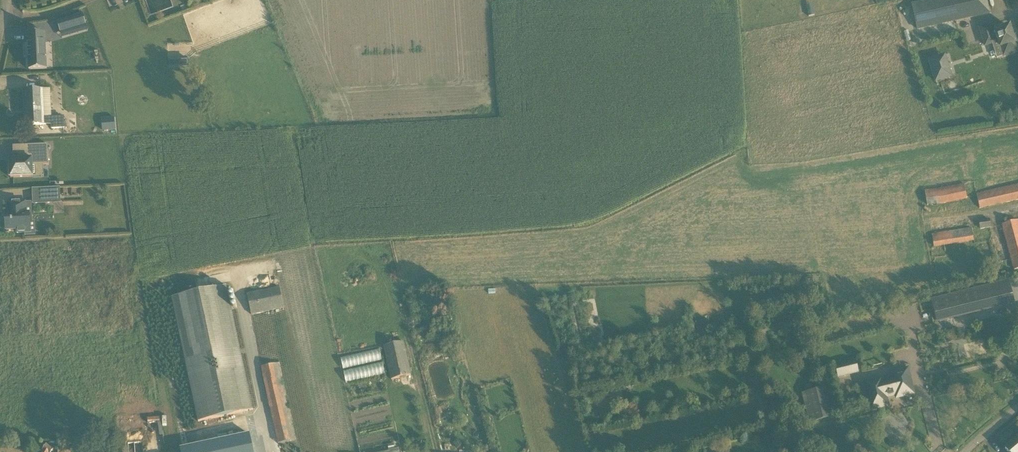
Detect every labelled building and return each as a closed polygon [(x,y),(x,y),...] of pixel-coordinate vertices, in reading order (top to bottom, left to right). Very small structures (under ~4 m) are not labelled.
[(918,28),(957,20),(956,17),(988,10),(986,0),(933,0),(912,4),(918,28)] [(57,22),(60,33),(86,25),(87,30),(88,30),(83,15),(57,22)] [(999,41),(1003,56),(1017,52),(1017,44),(1017,41),(1014,42),(1009,27),(996,31),(995,26),(990,28),(989,25),(980,28),(985,46),(994,43),(999,41)] [(47,68),(46,33),(28,33),(29,69),(47,68)] [(188,58),(169,58),(169,67),(188,67),(188,58)] [(939,58),(929,61),(936,81),(943,79),(941,74),(944,73),(939,58)] [(51,117),(42,118),(41,90),(25,91),(26,125),(43,125),(52,124),(51,117)] [(52,128),(64,128),(64,117),(51,117),(52,124),(52,128)] [(69,117),(69,131),(77,131),(77,117),(69,117)] [(9,176),(11,176),(11,178),(33,177),(33,166),(35,166),(44,165),(49,165),(48,145),(25,146),(25,160),(14,160),(10,160),(10,169),(8,169),(9,176)] [(964,183),(924,190),(927,206),(967,199),(964,183)] [(976,194),(979,208),(1017,200),(1017,185),(976,194)] [(34,204),(54,203),(53,188),(33,189),(34,204)] [(17,231),(17,234),(31,233),(30,214),(26,214),(25,203),(8,204),(8,215),(6,215),(6,222),(4,222),(4,229),(6,229),(6,231),(17,231)] [(980,229),(991,228),(990,219),(979,220),(980,229)] [(1017,269),(1017,220),(1002,225),(1014,270),(1017,269)] [(932,234),(934,247),(974,241),(972,227),(932,234)] [(936,321),(1004,304),(999,283),(931,300),(936,321)] [(226,286),(172,297),(198,422),(253,410),(226,286)] [(251,315),(284,308),(279,287),(247,294),(251,315)] [(391,380),(411,375),(403,342),(384,346),(391,380)] [(341,358),(343,369),(383,360),(380,348),(341,358)] [(834,368),(841,388),(862,380),(855,361),(834,368)] [(261,367),(278,443),(296,439),(279,362),(261,367)] [(343,371),(346,383),(385,374),(383,362),(343,371)] [(905,393),(902,382),(909,380),(907,370),(890,374),(892,380),(882,382),(881,380),(864,384),(871,410),(888,406),(886,398),(905,393)] [(828,418),(821,388),(802,393),(809,423),(828,418)] [(886,423),(892,443),(905,439),(898,419),(886,423)] [(195,441),(196,451),(267,451),(264,431),(195,441)] [(1008,451),(1017,451),(1017,437),(1017,439),(1017,440),(1012,444),(1011,443),(1005,449),(1008,451)] [(458,439),(453,443),(457,449),(462,445),(458,439)] [(54,449),(46,444),(42,451),(43,451),(52,451),(54,449)]
